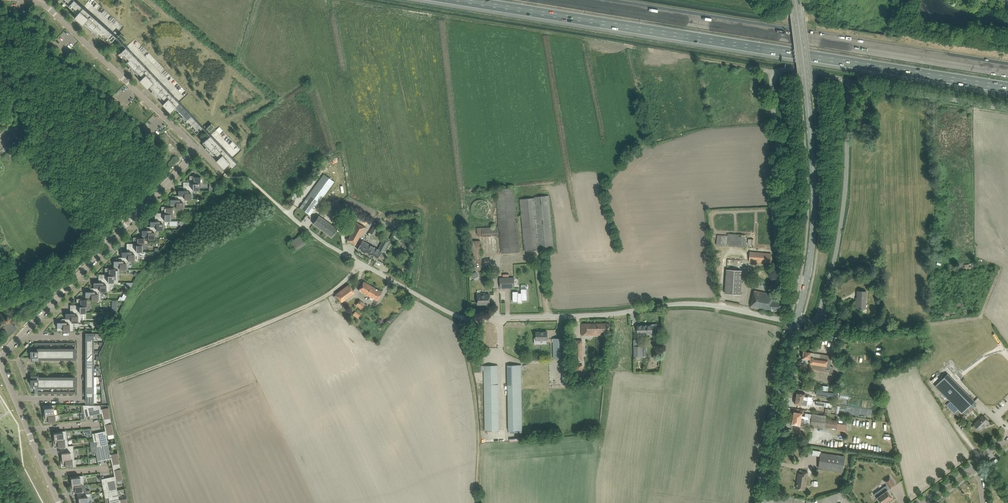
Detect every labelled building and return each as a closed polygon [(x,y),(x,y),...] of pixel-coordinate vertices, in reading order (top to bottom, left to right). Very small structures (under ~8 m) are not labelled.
[(76,0),(74,0),(70,4),(73,7),(71,9),(73,10),(74,8),(79,3),(76,0)] [(77,11),(76,13),(77,14),(83,6),(79,3),(74,8),(77,11)] [(77,14),(74,17),(95,35),(96,34),(98,35),(100,37),(105,31),(108,28),(106,26),(91,13),(84,7),(83,6),(77,14)] [(104,41),(109,35),(112,32),(108,28),(105,31),(100,37),(104,41)] [(116,35),(112,32),(109,35),(104,41),(108,44),(113,38),(116,35)] [(124,49),(118,54),(122,58),(127,53),(131,50),(127,46),(124,49)] [(122,58),(126,63),(131,57),(134,54),(131,50),(127,53),(122,58)] [(128,68),(147,88),(149,86),(154,81),(157,78),(150,70),(142,62),(135,54),(134,54),(131,57),(126,63),(130,66),(128,68)] [(154,81),(149,86),(150,88),(152,90),(151,92),(170,112),(173,109),(180,102),(180,101),(165,86),(159,80),(157,78),(154,81)] [(179,111),(184,106),(180,102),(173,109),(174,110),(176,108),(179,111)] [(178,114),(180,112),(182,115),(188,110),(184,106),(179,111),(177,113),(178,114)] [(184,117),(186,119),(192,114),(188,110),(182,115),(181,117),(182,118),(184,117)] [(196,118),(192,114),(186,119),(185,121),(186,122),(188,121),(190,123),(196,118)] [(190,127),(192,125),(194,127),(200,122),(196,118),(190,123),(189,125),(190,127)] [(204,127),(200,122),(194,127),(193,129),(194,131),(196,129),(198,132),(204,127)] [(233,158),(226,150),(218,142),(212,136),(211,135),(211,134),(202,143),(204,144),(206,146),(204,148),(223,168),(228,163),(232,167),(237,162),(233,158)] [(334,181),(324,174),(303,203),(301,206),(300,207),(310,215),(317,205),(334,181)] [(190,183),(187,183),(187,187),(193,187),(193,190),(199,190),(199,187),(200,187),(200,177),(195,177),(195,176),(190,176),(190,182),(190,183)] [(183,190),(178,190),(178,196),(179,196),(184,196),(184,199),(185,199),(193,199),(191,199),(191,191),(193,191),(193,190),(193,187),(187,187),(187,190),(183,190)] [(520,251),(515,187),(499,188),(499,195),(497,195),(499,226),(477,227),(478,236),(500,235),(502,252),(520,251)] [(520,198),(525,250),(555,248),(551,195),(520,198)] [(175,199),(170,199),(170,205),(176,205),(176,208),(185,208),(183,208),(183,200),(185,200),(185,199),(184,199),(184,196),(179,196),(179,199),(175,199)] [(161,214),(159,214),(159,218),(164,218),(164,221),(165,221),(171,221),(171,218),(172,218),(172,208),(167,207),(167,206),(161,206),(161,213),(161,214)] [(905,227),(905,211),(899,211),(899,208),(892,208),(892,217),(892,224),(897,225),(897,227),(905,227)] [(333,226),(319,215),(316,219),(313,223),(331,237),(341,224),(336,221),(333,226)] [(155,221),(150,221),(150,226),(156,226),(156,230),(165,230),(165,229),(163,229),(163,221),(165,221),(164,221),(164,218),(159,218),(159,221),(155,221)] [(357,222),(347,240),(352,243),(355,245),(361,234),(363,235),(366,228),(357,222)] [(147,230),(142,230),(142,235),(148,235),(148,239),(156,239),(156,238),(155,238),(155,230),(156,230),(156,226),(150,226),(150,227),(150,230),(147,230)] [(717,245),(746,246),(746,234),(729,233),(729,235),(718,234),(717,245)] [(304,234),(291,240),(295,250),(308,244),(304,234)] [(133,245),(130,245),(130,248),(136,248),(136,251),(138,251),(138,252),(139,252),(143,252),(143,249),(144,249),(144,238),(139,238),(139,237),(133,237),(133,243),(133,245)] [(358,246),(357,249),(365,253),(377,260),(382,251),(383,252),(389,240),(384,238),(378,249),(370,245),(362,240),(358,246)] [(127,252),(122,252),(122,257),(128,257),(128,260),(139,260),(138,260),(138,252),(138,251),(136,251),(136,248),(130,248),(130,252),(127,252)] [(749,261),(770,262),(771,249),(750,248),(749,261)] [(118,261),(114,261),(114,266),(120,266),(120,269),(128,269),(127,269),(127,261),(128,261),(128,260),(128,257),(122,257),(122,261),(118,261)] [(105,275),(102,275),(102,279),(108,279),(108,282),(109,282),(111,282),(118,282),(118,278),(116,278),(116,270),(116,269),(111,269),(111,268),(105,268),(105,274),(105,275)] [(725,294),(741,295),(742,270),(727,269),(725,294)] [(514,278),(500,278),(500,288),(515,288),(514,278)] [(98,282),(94,282),(94,288),(100,288),(100,291),(101,291),(103,291),(111,291),(110,291),(109,282),(108,282),(108,279),(102,279),(102,282),(98,282)] [(359,290),(370,296),(375,288),(363,281),(359,290)] [(349,284),(335,294),(340,300),(353,290),(349,284)] [(90,291),(85,291),(85,297),(91,297),(91,300),(103,300),(101,300),(101,291),(100,291),(100,288),(94,288),(94,291),(90,291)] [(375,288),(370,296),(377,301),(382,292),(375,288)] [(518,291),(513,291),(513,302),(518,301),(518,302),(522,302),(522,300),(527,300),(527,289),(521,289),(521,293),(518,293),(518,291)] [(754,290),(751,307),(772,312),(772,310),(780,311),(781,301),(772,301),(772,294),(754,290)] [(862,308),(865,309),(866,291),(858,291),(857,308),(860,308),(860,309),(862,309),(862,308)] [(478,304),(490,304),(490,294),(477,294),(478,304)] [(77,306),(74,306),(74,310),(80,310),(80,313),(81,313),(83,313),(86,313),(86,310),(88,310),(87,300),(82,300),(82,299),(77,299),(77,305),(77,306)] [(367,306),(360,300),(357,304),(356,305),(363,310),(367,306)] [(70,313),(65,313),(65,319),(66,319),(71,319),(71,322),(73,322),(75,322),(82,322),(81,322),(81,313),(80,313),(80,310),(74,310),(74,313),(70,313)] [(62,322),(57,322),(57,328),(59,328),(59,331),(75,331),(73,331),(73,322),(71,322),(71,319),(66,319),(66,322),(62,322)] [(9,335),(16,328),(9,322),(3,329),(9,335)] [(110,331),(114,322),(106,322),(106,331),(110,331)] [(610,331),(610,323),(581,323),(581,334),(592,334),(592,331),(610,331)] [(652,325),(638,326),(638,331),(638,332),(639,333),(642,333),(642,332),(651,332),(651,334),(661,334),(661,327),(657,327),(657,324),(652,324),(652,325)] [(542,331),(536,331),(536,338),(535,338),(535,344),(540,344),(540,340),(547,340),(547,331),(543,331),(543,332),(542,332),(542,331)] [(557,338),(553,338),(553,358),(564,358),(564,338),(563,338),(561,338),(560,338),(557,338)] [(582,360),(582,340),(574,340),(574,360),(582,360)] [(633,345),(633,356),(642,356),(642,345),(633,345)] [(830,366),(832,356),(812,353),(812,352),(803,351),(802,358),(808,358),(808,359),(810,359),(809,370),(832,373),(833,366),(830,366)] [(484,366),(481,366),(481,371),(484,371),(485,431),(499,431),(498,365),(484,366)] [(521,365),(508,365),(509,430),(522,430),(521,370),(521,369),(521,365)] [(946,374),(935,385),(950,401),(946,405),(955,413),(958,409),(964,415),(969,411),(970,412),(973,409),(970,406),(974,401),(946,374)] [(797,392),(796,398),(813,401),(813,399),(812,399),(812,397),(805,396),(805,393),(797,392)] [(97,394),(93,394),(86,394),(86,398),(87,398),(87,403),(93,403),(97,403),(97,394)] [(48,405),(43,405),(43,408),(44,408),(45,412),(43,412),(44,416),(54,415),(53,405),(48,405)] [(87,405),(86,405),(87,407),(88,414),(98,412),(98,414),(102,413),(103,413),(104,416),(103,416),(105,422),(112,420),(111,419),(109,407),(108,407),(101,409),(100,405),(87,405)] [(794,412),(793,418),(804,420),(811,421),(811,417),(809,417),(807,417),(805,416),(802,416),(802,413),(794,412)] [(809,414),(809,417),(811,417),(811,421),(810,427),(825,428),(825,427),(837,428),(837,429),(844,430),(846,430),(847,424),(844,424),(837,423),(838,420),(826,419),(826,416),(814,414),(811,414),(809,414)] [(54,415),(44,416),(44,422),(52,422),(52,423),(56,422),(55,415),(54,415)] [(984,427),(989,422),(983,416),(974,424),(980,430),(983,426),(984,427)] [(102,434),(96,435),(97,441),(98,447),(108,445),(106,435),(108,435),(114,434),(112,420),(105,422),(106,428),(107,431),(105,431),(102,432),(102,434)] [(54,437),(53,437),(53,441),(67,440),(66,431),(58,431),(58,433),(54,433),(54,437)] [(67,440),(53,441),(54,447),(60,447),(67,446),(67,449),(73,449),(73,445),(68,446),(68,439),(67,440)] [(108,445),(98,447),(99,452),(101,459),(107,458),(108,460),(111,459),(112,459),(113,462),(114,467),(121,466),(118,452),(118,453),(110,454),(108,445)] [(62,456),(60,456),(61,461),(74,459),(73,449),(67,449),(67,452),(62,453),(62,456)] [(821,452),(819,468),(843,472),(845,456),(821,452)] [(74,459),(61,461),(61,467),(69,466),(69,467),(76,467),(76,459),(74,459)] [(111,479),(105,480),(107,487),(108,492),(117,490),(115,481),(117,480),(123,479),(121,466),(114,467),(115,473),(116,475),(114,476),(111,476),(111,477),(111,479)] [(796,488),(805,489),(808,472),(802,471),(802,474),(798,473),(796,488)] [(71,481),(70,481),(70,486),(82,485),(84,485),(83,475),(75,476),(76,477),(71,478),(71,481)] [(877,497),(881,502),(885,502),(893,497),(888,490),(890,489),(896,485),(890,477),(884,481),(887,485),(885,487),(885,486),(874,494),(877,497)] [(82,485),(70,486),(71,492),(84,491),(84,494),(86,494),(90,493),(90,490),(86,490),(85,484),(84,485),(82,485)] [(108,492),(109,497),(110,502),(113,502),(116,502),(128,502),(127,498),(122,499),(119,499),(117,490),(108,492)] [(78,501),(78,502),(88,502),(88,497),(90,497),(90,493),(86,494),(84,494),(84,497),(79,497),(79,501),(78,501)]
